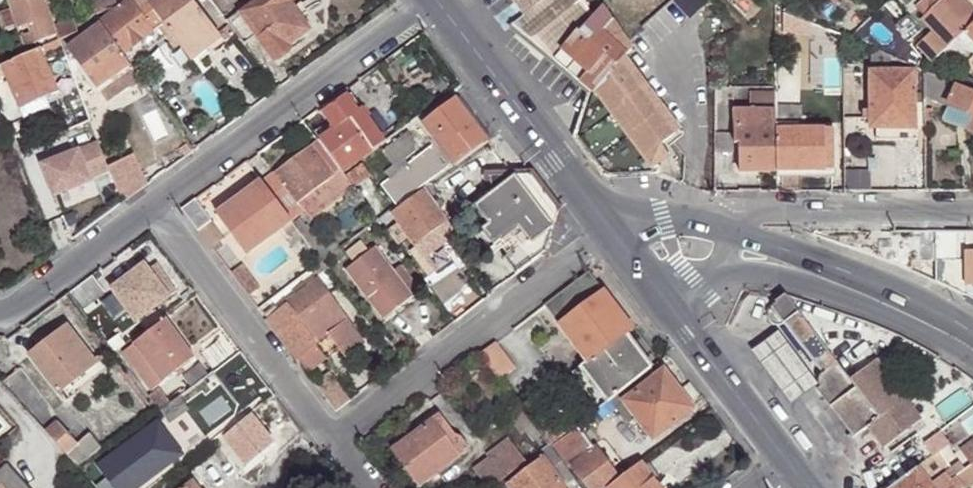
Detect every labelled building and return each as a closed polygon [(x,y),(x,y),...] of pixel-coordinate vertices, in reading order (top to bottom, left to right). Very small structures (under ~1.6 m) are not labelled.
[(77,33),(73,21),(55,28),(45,0),(10,0),(20,29),(35,24),(38,34),(34,36),(36,43),(57,34),(59,40),(62,39),(77,33)] [(128,0),(98,0),(89,4),(94,16),(130,5),(128,0)] [(189,61),(213,43),(200,26),(206,22),(189,0),(156,0),(146,7),(161,26),(189,61)] [(291,0),(254,0),(237,12),(272,60),(290,49),(286,43),(306,29),(297,17),(307,10),(301,3),(292,9),(287,3),(292,0),(291,0)] [(510,25),(523,16),(511,0),(492,0),(510,25)] [(593,93),(626,119),(638,135),(644,148),(658,138),(629,98),(622,93),(604,79),(606,78),(615,67),(608,58),(576,32),(588,17),(585,8),(583,0),(511,0),(523,16),(510,25),(554,60),(593,93)] [(680,24),(707,1),(706,0),(674,0),(665,8),(680,24)] [(916,9),(926,19),(940,6),(945,1),(946,0),(925,0),(916,9)] [(934,63),(960,38),(967,32),(972,27),(972,8),(965,0),(946,0),(945,1),(940,6),(926,19),(924,21),(934,31),(918,47),(934,63)] [(627,42),(600,1),(588,17),(576,32),(607,56),(627,42)] [(161,26),(146,7),(143,2),(130,5),(94,16),(95,17),(122,55),(161,26)] [(64,43),(67,53),(70,52),(96,88),(128,63),(122,55),(95,17),(94,16),(77,33),(62,39),(64,43)] [(908,43),(921,33),(910,19),(897,29),(908,43)] [(219,38),(206,22),(200,26),(213,43),(219,38)] [(840,34),(842,35),(850,38),(857,32),(847,28),(840,34)] [(960,38),(972,51),(972,39),(967,32),(960,38)] [(624,56),(632,50),(627,42),(607,56),(608,58),(615,67),(624,56)] [(59,92),(41,48),(26,54),(3,64),(24,118),(50,107),(46,97),(59,92)] [(891,56),(872,48),(871,64),(891,63),(891,56)] [(658,138),(662,145),(681,131),(624,56),(615,67),(606,78),(604,79),(622,93),(629,98),(658,138)] [(137,76),(128,63),(96,88),(105,100),(137,76)] [(800,67),(777,67),(777,107),(800,107),(800,67)] [(926,71),(926,95),(950,105),(972,115),(972,91),(926,71)] [(872,124),(915,123),(914,73),(871,74),(872,124)] [(747,93),(748,109),(773,108),(772,92),(747,93)] [(578,137),(608,177),(656,171),(654,169),(644,148),(638,135),(626,119),(593,93),(578,137)] [(356,111),(360,109),(349,94),(346,97),(356,111)] [(379,135),(360,109),(356,111),(346,97),(322,115),(334,131),(320,142),(337,165),(348,156),(352,162),(369,150),(365,145),(379,135)] [(422,122),(453,165),(488,141),(456,97),(422,122)] [(943,120),(971,132),(972,127),(972,115),(950,105),(943,120)] [(777,125),(777,172),(834,172),(834,129),(805,129),(805,123),(805,118),(800,118),(800,107),(777,107),(777,110),(777,112),(777,125)] [(777,110),(736,110),(736,127),(777,125),(777,112),(777,110)] [(740,171),(777,172),(777,125),(736,127),(736,150),(740,150),(740,171)] [(98,140),(101,148),(108,146),(105,138),(98,140)] [(654,169),(670,159),(662,145),(658,138),(644,148),(654,169)] [(101,148),(98,140),(98,139),(42,159),(55,194),(90,182),(89,177),(108,169),(108,168),(101,148)] [(260,183),(290,222),(303,211),(297,204),(332,179),(308,147),(260,183)] [(421,186),(442,171),(433,157),(411,173),(421,186)] [(136,158),(108,168),(108,169),(120,204),(145,186),(136,158)] [(343,176),(353,189),(369,177),(359,165),(343,176)] [(303,211),(310,220),(353,189),(343,176),(341,173),(340,172),(332,179),(297,204),(303,211)] [(560,214),(531,176),(516,177),(554,228),(560,214)] [(535,250),(544,253),(554,228),(516,177),(485,179),(488,195),(474,205),(489,224),(481,229),(493,245),(500,240),(510,252),(524,243),(535,250)] [(260,244),(290,222),(260,183),(216,215),(250,261),(264,250),(260,244)] [(401,227),(389,236),(397,246),(410,238),(426,260),(458,236),(423,190),(391,213),(401,227)] [(180,209),(210,248),(224,238),(194,199),(180,209)] [(386,315),(413,295),(395,269),(377,244),(348,265),(386,315)] [(154,285),(164,299),(176,289),(151,255),(141,263),(157,283),(154,285)] [(147,311),(164,299),(154,285),(157,283),(141,263),(110,286),(124,304),(135,295),(147,311)] [(969,298),(969,275),(952,263),(937,281),(959,293),(969,298)] [(413,295),(420,291),(401,264),(395,269),(413,295)] [(588,272),(543,305),(566,335),(552,345),(567,364),(580,354),(587,361),(580,367),(606,402),(632,383),(652,368),(626,332),(631,328),(588,272)] [(91,275),(67,293),(79,310),(104,292),(91,275)] [(316,280),(264,318),(295,359),(313,347),(310,343),(338,323),(332,315),(347,304),(333,286),(325,291),(316,280)] [(220,328),(193,293),(168,312),(194,347),(220,328)] [(851,379),(785,293),(774,301),(776,303),(767,309),(766,310),(766,311),(766,314),(766,317),(767,321),(770,324),(773,326),(776,327),(780,327),(785,325),(820,371),(818,374),(817,376),(817,379),(818,382),(819,384),(819,385),(820,386),(816,389),(853,437),(867,427),(880,416),(851,379)] [(365,343),(348,319),(328,333),(346,358),(365,343)] [(57,395),(96,365),(66,324),(27,354),(57,395)] [(148,334),(168,359),(176,353),(156,328),(148,334)] [(779,331),(751,351),(791,405),(819,385),(819,384),(779,331)] [(213,371),(238,352),(224,333),(199,352),(213,371)] [(178,372),(168,359),(148,334),(122,355),(151,392),(178,372)] [(105,343),(112,354),(122,346),(114,336),(105,343)] [(495,341),(479,354),(497,377),(513,365),(495,341)] [(324,362),(313,347),(295,359),(307,375),(324,362)] [(268,392),(238,352),(213,371),(209,374),(238,413),(268,392)] [(922,420),(877,359),(851,379),(880,416),(867,427),(883,449),(922,420)] [(657,364),(652,368),(632,383),(639,392),(622,405),(650,442),(692,410),(657,364)] [(102,373),(96,365),(57,395),(63,403),(102,373)] [(571,373),(597,409),(606,402),(580,367),(571,373)] [(327,372),(312,382),(335,411),(348,401),(327,372)] [(147,399),(157,412),(168,403),(159,390),(147,399)] [(570,429),(557,412),(535,428),(548,445),(570,429)] [(65,455),(78,445),(59,420),(43,431),(65,455)] [(459,464),(463,461),(433,420),(391,451),(418,487),(455,460),(459,464)] [(551,448),(553,451),(567,470),(571,467),(587,487),(609,487),(620,479),(597,447),(594,449),(578,428),(551,448)] [(490,461),(503,478),(527,461),(511,439),(487,457),(490,461)] [(147,478),(123,445),(94,467),(108,485),(104,487),(134,487),(147,478)] [(542,459),(563,487),(565,487),(575,480),(567,470),(553,451),(542,459)] [(954,469),(940,451),(934,456),(943,467),(947,465),(952,471),(954,469)] [(43,484),(19,456),(0,473),(0,487),(38,487),(43,484)] [(542,459),(507,484),(510,487),(563,487),(542,459)] [(492,487),(503,478),(490,461),(472,474),(483,487),(491,487),(492,487)] [(620,479),(609,487),(610,487),(661,487),(642,463),(620,479)] [(958,487),(965,487),(957,478),(960,475),(954,469),(952,471),(947,465),(943,467),(946,471),(958,487)] [(960,465),(954,469),(960,475),(957,478),(965,487),(972,487),(972,484),(960,465)] [(892,487),(958,487),(946,471),(931,483),(919,467),(892,487)]
